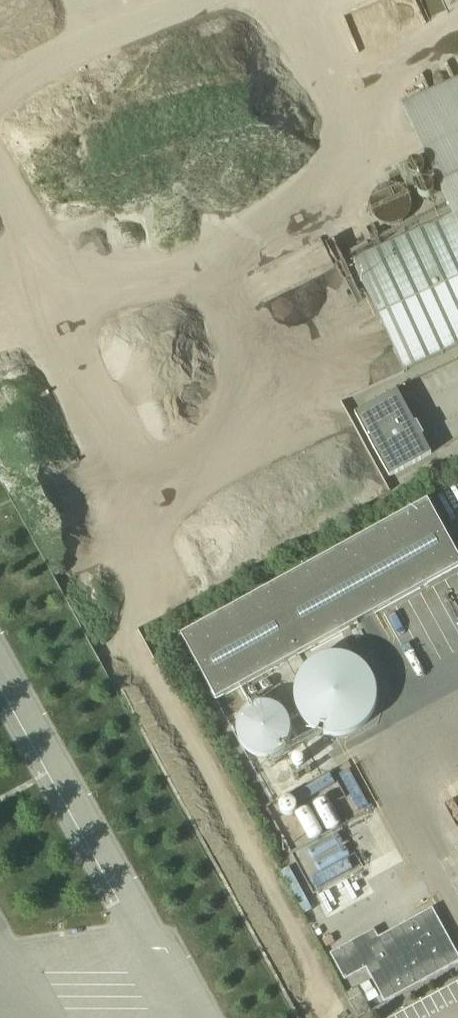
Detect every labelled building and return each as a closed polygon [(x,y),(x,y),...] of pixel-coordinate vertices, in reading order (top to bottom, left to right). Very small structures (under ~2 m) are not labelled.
[(355,263),(405,371),(457,346),(457,82),(403,107),(454,216),(355,263)] [(379,399),(355,413),(390,476),(431,453),(397,390),(379,399)] [(180,634),(216,699),(457,567),(457,554),(428,499),(180,634)] [(295,687),(295,695),(295,701),(298,711),(302,717),(308,725),(317,731),(323,733),(329,735),(336,735),(343,735),(354,731),(360,728),(365,723),(370,718),(373,711),(376,705),(377,694),(376,687),(373,678),(370,672),(363,664),(358,660),(352,657),(342,654),(336,653),(328,654),(318,657),(312,661),(307,665),(302,671),(299,677),(295,687)] [(238,722),(237,728),(238,737),(240,742),(243,747),(248,751),(253,754),(261,756),(267,756),(273,755),(278,753),(283,749),(288,742),(290,736),(291,731),(291,725),(289,719),(285,712),(280,708),(275,705),(267,702),(258,703),(252,705),(247,708),(243,712),(240,717),(238,722)] [(330,953),(344,980),(365,968),(384,1002),(457,961),(457,955),(432,907),(379,936),(356,948),(352,941),(330,953)] [(345,993),(348,1000),(358,1017),(371,1011),(357,986),(345,993)]
